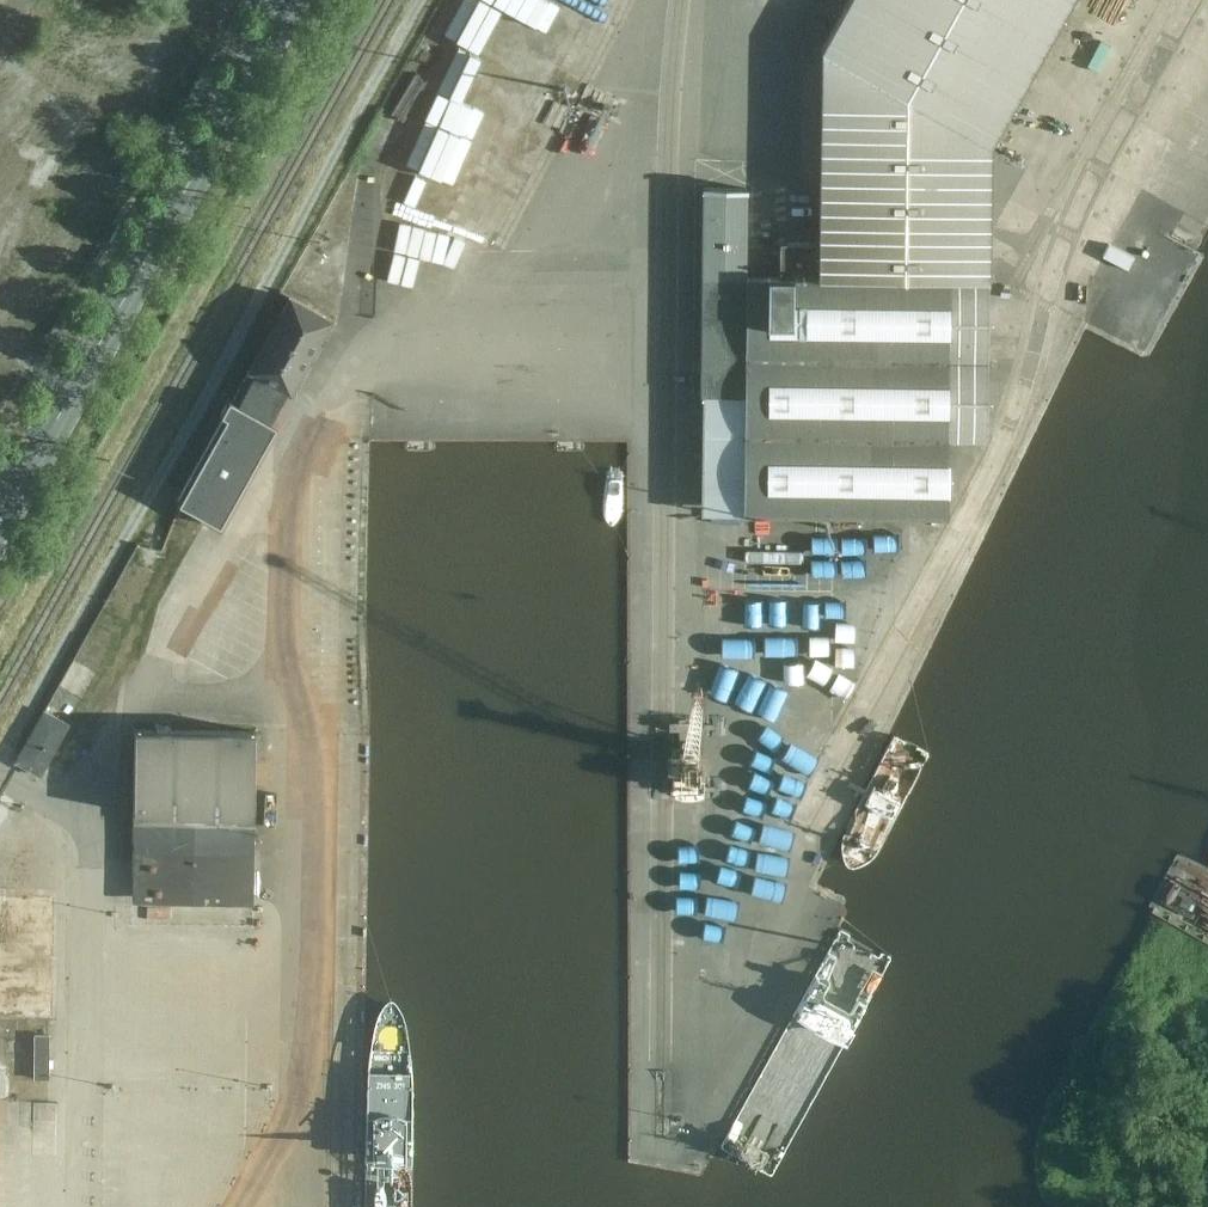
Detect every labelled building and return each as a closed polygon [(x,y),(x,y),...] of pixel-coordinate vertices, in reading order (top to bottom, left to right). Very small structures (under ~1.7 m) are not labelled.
[(695,190),(694,395),(745,395),(745,522),(950,523),(950,442),(992,444),(994,145),(1074,0),(852,0),(822,55),(820,274),(755,274),(756,192),(695,190)] [(224,528),(339,321),(294,297),(183,507),(224,528)] [(42,777),(111,650),(85,636),(15,763),(42,777)] [(140,734),(127,1206),(282,1206),(283,1156),(255,1155),(259,738),(140,734)] [(54,899),(0,900),(0,1020),(53,1022),(54,899)] [(39,1033),(39,1075),(56,1075),(56,1033),(39,1033)]
